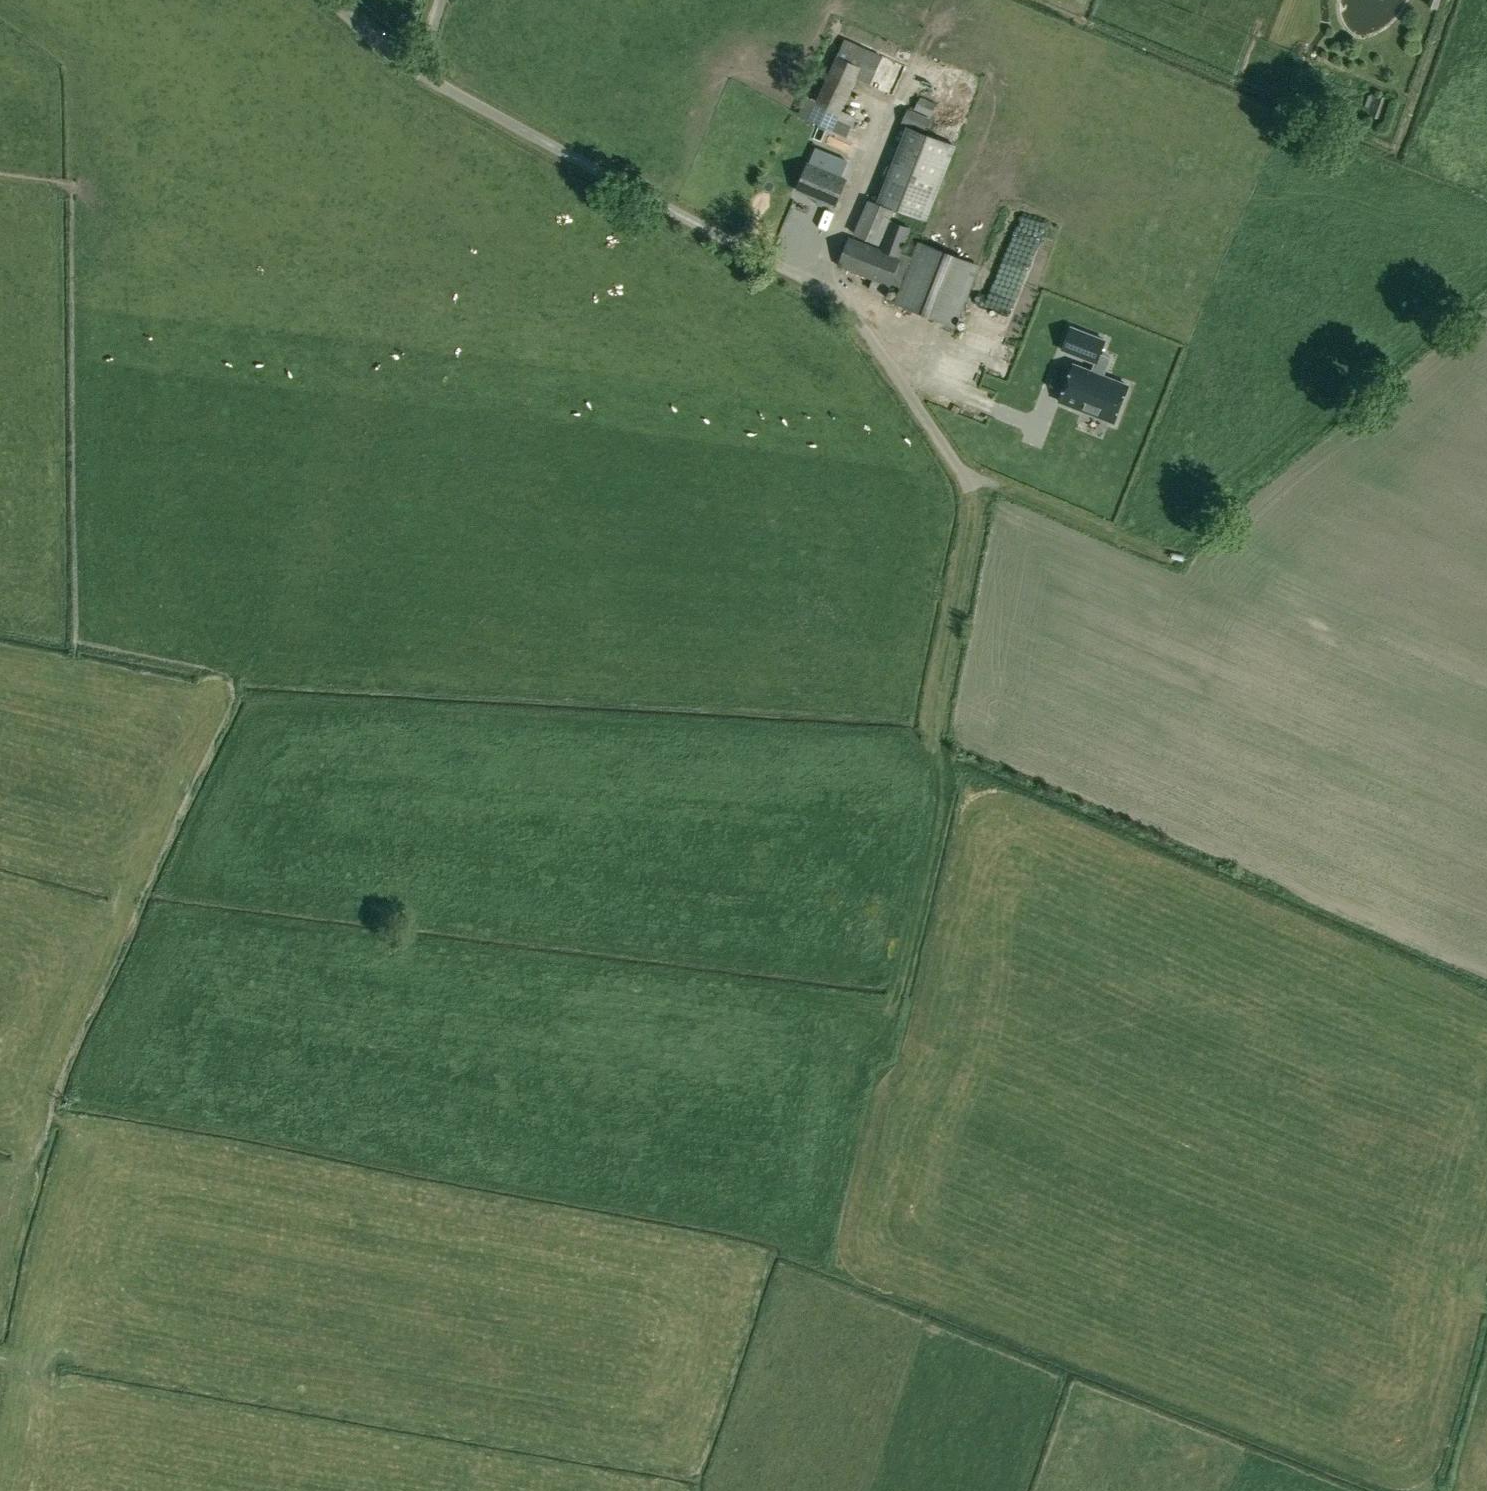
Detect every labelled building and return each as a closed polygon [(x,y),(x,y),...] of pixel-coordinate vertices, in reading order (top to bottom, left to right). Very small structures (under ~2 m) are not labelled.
[(832,131),(847,138),(855,117),(843,111),(860,73),(869,76),(878,58),(867,52),(868,50),(845,40),(817,100),(807,96),(798,116),(832,131)] [(932,118),(910,109),(904,122),(927,131),(932,118)] [(912,130),(881,203),(927,223),(959,149),(912,130)] [(807,194),(804,201),(818,207),(821,200),(836,206),(846,182),(809,167),(799,191),(807,194)] [(879,245),(894,213),(870,202),(855,234),(879,245)] [(891,285),(900,288),(894,304),(957,329),(981,266),(918,242),(913,257),(902,253),(912,229),(891,221),(881,251),(850,238),(838,267),(890,287),(891,285)] [(1105,340),(1072,328),(1063,350),(1096,363),(1105,340)] [(1128,385),(1071,363),(1057,399),(1114,421),(1128,385)]
